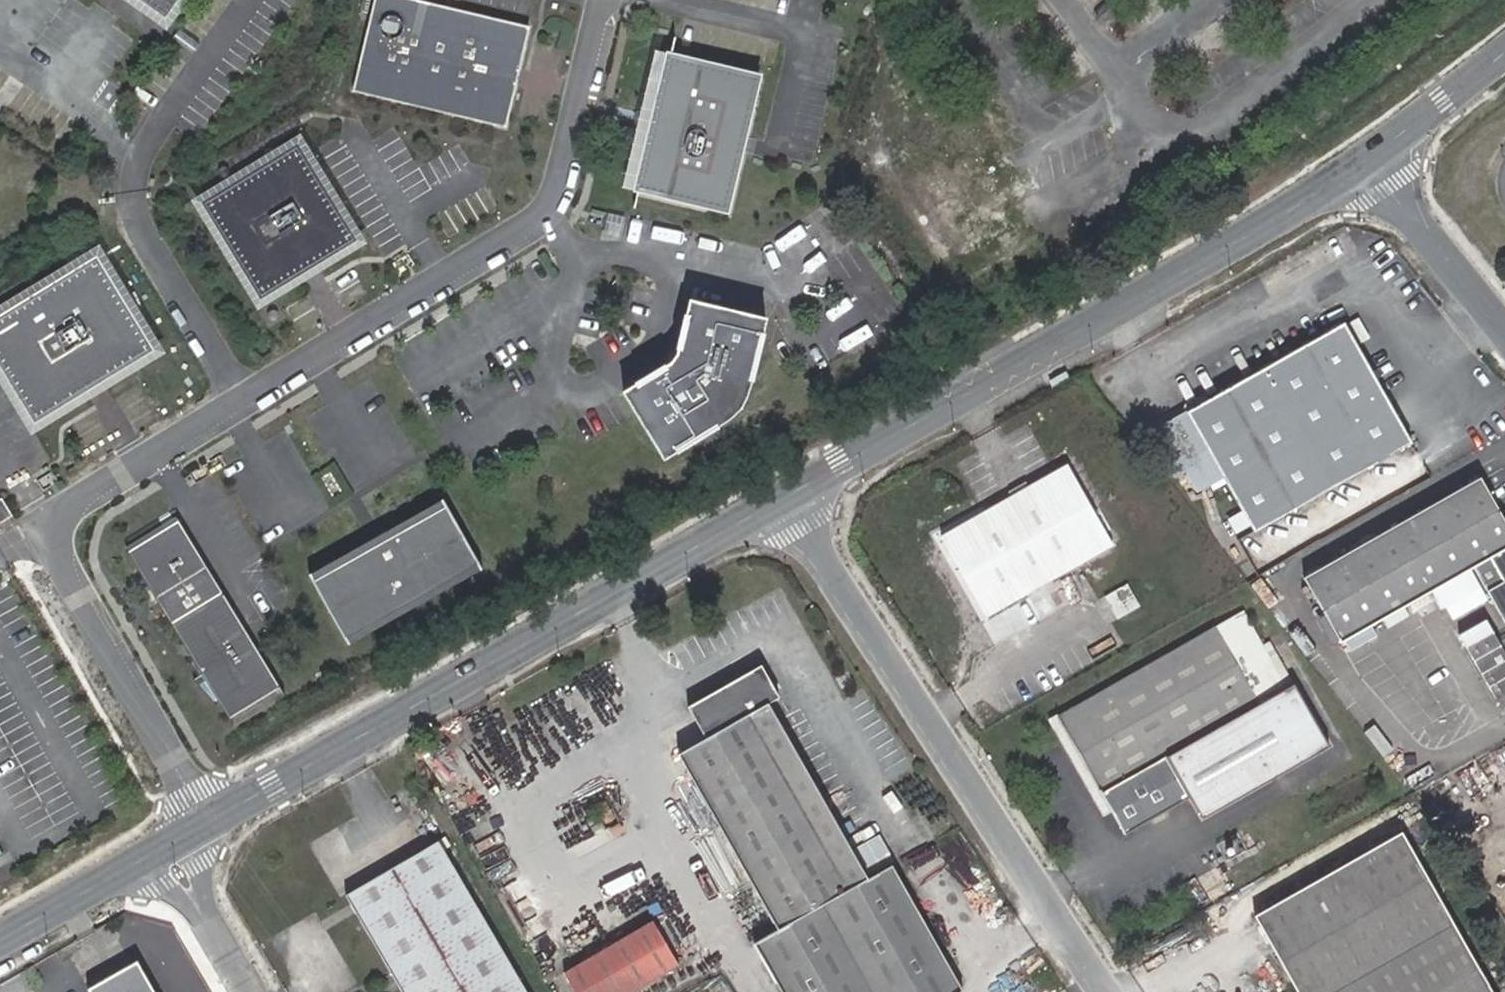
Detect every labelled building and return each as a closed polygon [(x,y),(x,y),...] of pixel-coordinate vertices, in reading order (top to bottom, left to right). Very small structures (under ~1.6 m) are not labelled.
[(166,20),(180,0),(138,0),(166,20)] [(501,122),(515,113),(518,100),(519,77),(516,77),(517,68),(521,68),(529,54),(533,34),(525,21),(442,0),(378,0),(357,88),(501,122)] [(536,23),(525,21),(533,34),(536,23)] [(518,100),(529,54),(521,68),(517,68),(516,77),(519,77),(518,100)] [(659,132),(648,148),(638,190),(729,214),(763,74),(671,54),(661,93),(666,94),(664,115),(667,116),(663,133),(659,132)] [(661,93),(648,148),(659,132),(663,133),(667,116),(664,115),(666,94),(661,93)] [(880,146),(896,177),(946,150),(971,197),(1010,176),(969,99),(880,146)] [(515,113),(501,122),(513,125),(515,113)] [(313,255),(320,265),(360,241),(300,142),(203,203),(262,300),(304,274),(297,264),(313,255)] [(87,392),(82,382),(97,373),(102,383),(156,350),(97,254),(0,313),(0,370),(34,425),(87,392)] [(304,274),(320,265),(313,255),(297,264),(304,274)] [(675,361),(624,398),(665,458),(748,404),(767,322),(686,299),(675,361)] [(1255,531),(1412,442),(1344,323),(1187,412),(1225,479),(1198,496),(1215,527),(1243,511),(1245,514),(1229,522),(1237,535),(1252,526),(1255,531)] [(1050,387),(1068,378),(1064,371),(1046,381),(1050,387)] [(1029,487),(1013,496),(984,512),(942,536),(987,616),(1114,544),(1068,464),(1029,487)] [(1341,642),(1491,557),(1504,581),(1488,591),(1504,621),(1504,522),(1500,514),(1480,479),(1305,578),(1326,614),(1341,642)] [(1010,491),(1013,496),(1029,487),(1026,481),(1010,491)] [(0,499),(0,524),(14,516),(2,497),(0,499)] [(310,579),(345,640),(479,564),(444,503),(310,579)] [(179,519),(126,552),(202,677),(194,682),(211,699),(214,697),(225,716),(278,684),(179,519)] [(1106,595),(1119,619),(1141,606),(1129,583),(1106,595)] [(1258,701),(1278,735),(1312,715),(1276,653),(1269,657),(1243,612),(1059,716),(1061,720),(1109,805),(1125,833),(1182,802),(1157,758),(1258,701)] [(1331,647),(1341,642),(1326,614),(1316,619),(1331,647)] [(1497,701),(1504,696),(1504,640),(1500,643),(1495,634),(1467,649),(1497,701)] [(777,930),(867,879),(770,703),(780,698),(762,667),(689,708),(706,738),(678,754),(707,806),(728,843),(753,887),(761,902),(775,927),(777,930)] [(1061,720),(1052,726),(1100,810),(1109,805),(1061,720)] [(467,740),(436,759),(459,797),(490,778),(467,740)] [(1299,991),(1494,991),(1403,831),(1255,915),(1299,991)] [(402,991),(526,991),(438,842),(345,896),(402,991)] [(891,865),(867,879),(777,930),(755,942),(783,991),(959,991),(963,990),(891,865)] [(564,972),(576,991),(632,991),(679,965),(653,921),(564,972)] [(137,961),(88,989),(90,991),(155,991),(137,961)]
